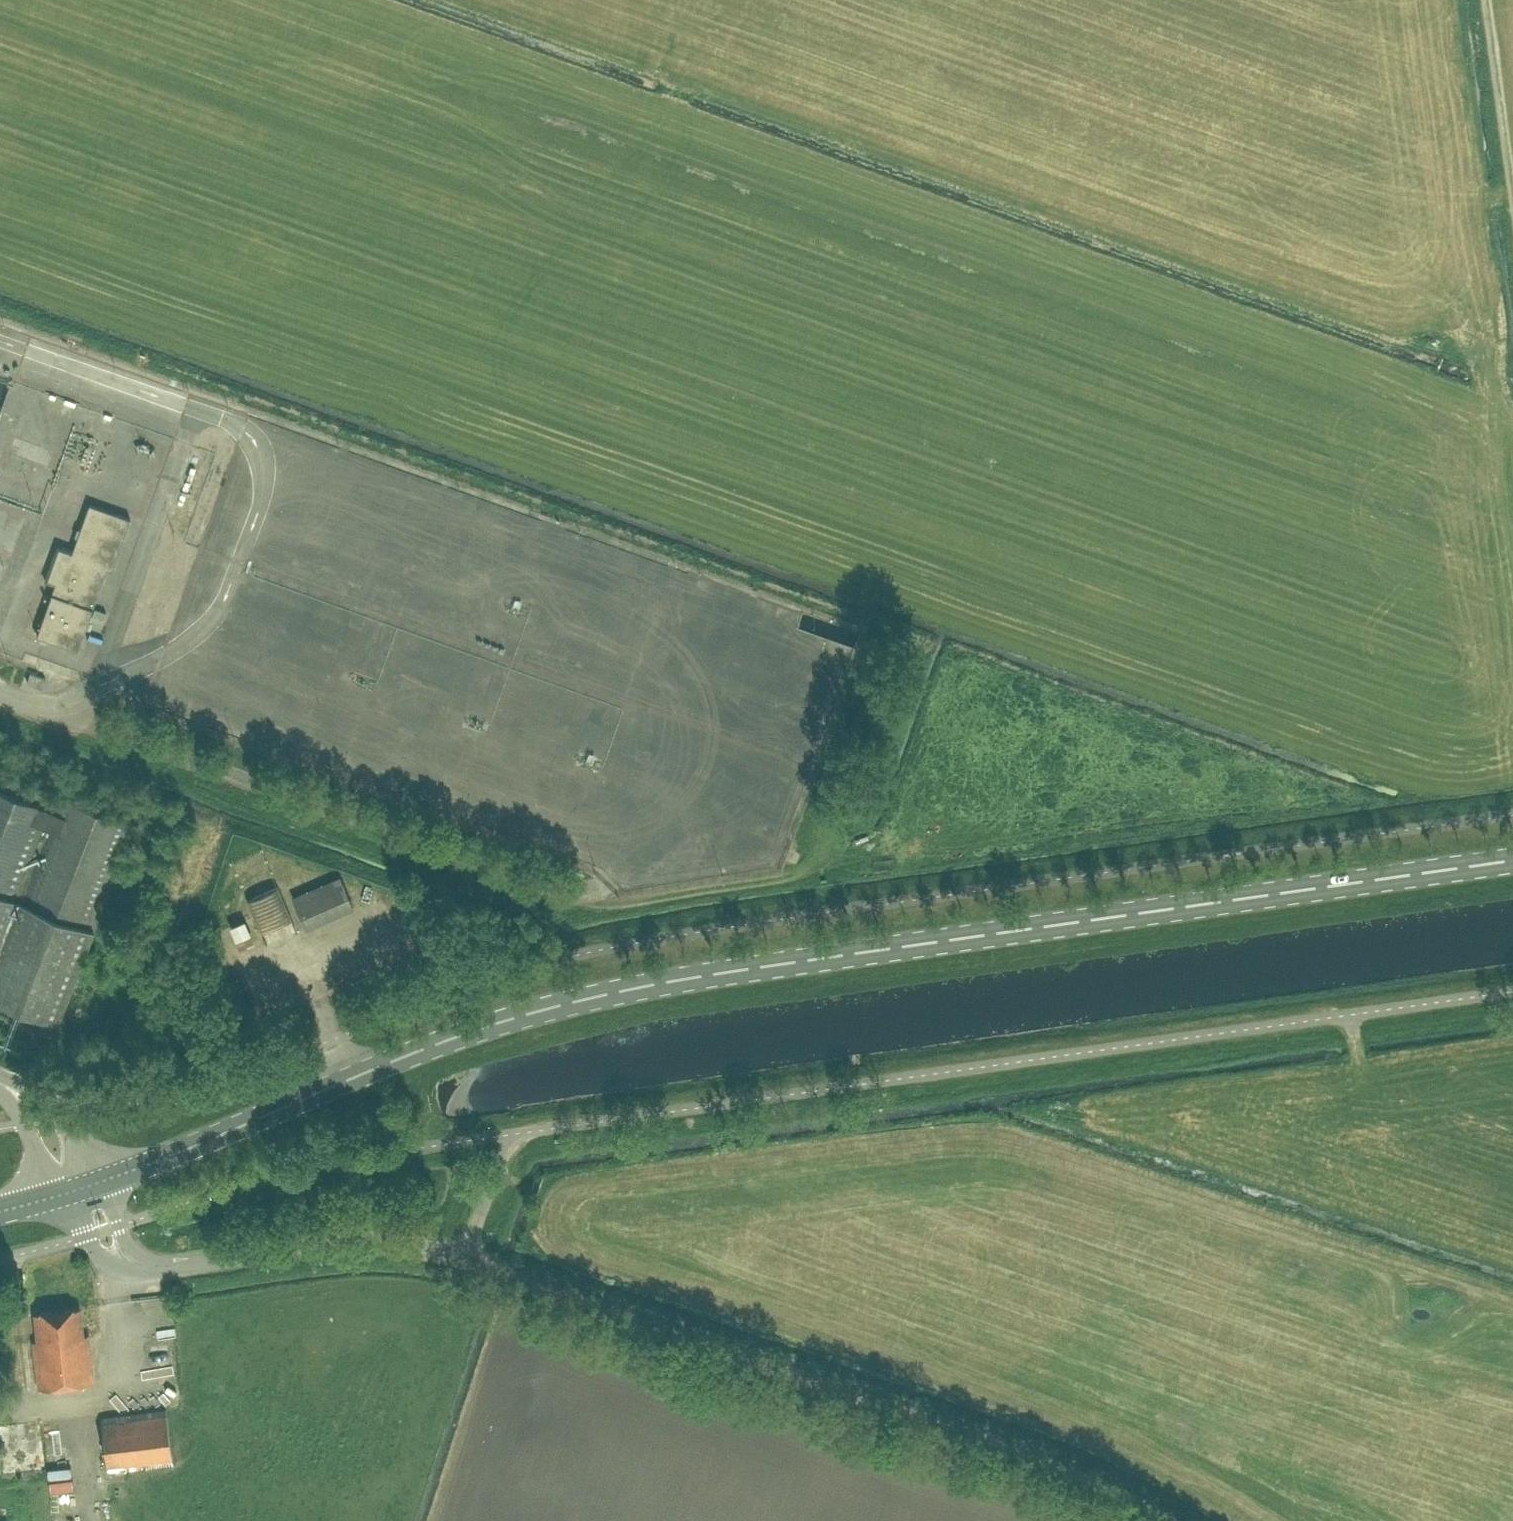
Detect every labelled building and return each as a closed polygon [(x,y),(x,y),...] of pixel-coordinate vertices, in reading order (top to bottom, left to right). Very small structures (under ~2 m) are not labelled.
[(129,518),(88,503),(68,559),(64,557),(37,633),(77,648),(106,567),(110,569),(129,518)] [(57,1022),(133,825),(134,826),(135,824),(57,794),(51,809),(0,789),(0,999),(57,1022)] [(349,907),(336,879),(290,899),(302,927),(349,907)] [(240,939),(256,933),(250,918),(234,924),(240,939)] [(80,1335),(76,1307),(37,1312),(40,1340),(32,1341),(38,1388),(93,1382),(88,1334),(80,1335)] [(135,1399),(136,1407),(156,1405),(155,1396),(135,1399)] [(172,1462),(165,1408),(101,1417),(109,1480),(124,1478),(123,1469),(172,1462)] [(41,1421),(0,1425),(0,1437),(3,1473),(46,1469),(41,1421)]
